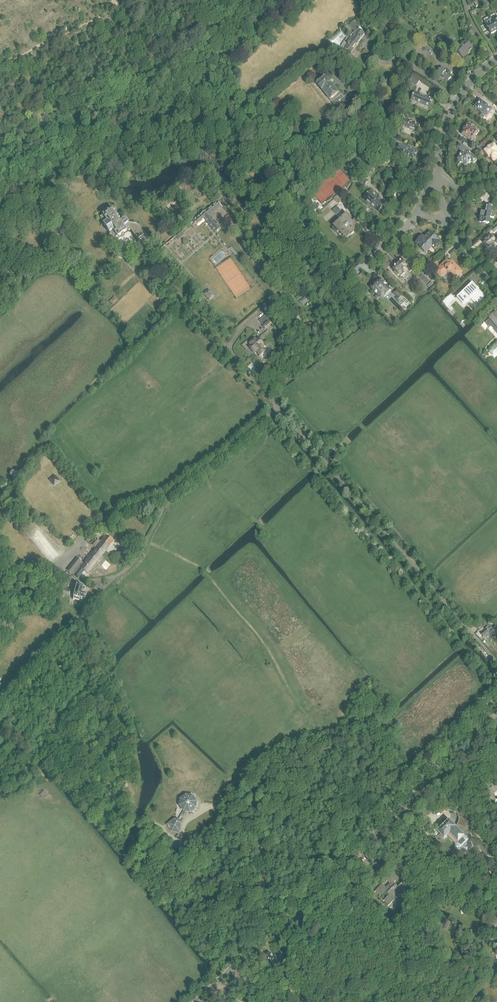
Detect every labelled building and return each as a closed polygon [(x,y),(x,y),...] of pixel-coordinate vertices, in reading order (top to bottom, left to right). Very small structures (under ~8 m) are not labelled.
[(492,20),(490,17),(484,21),(486,24),(491,34),(496,31),(492,20)] [(391,26),(390,25),(384,18),(382,20),(388,27),(389,28),(391,26)] [(366,32),(362,30),(354,21),(349,25),(355,32),(350,36),(351,38),(347,44),(348,45),(345,49),(351,53),(364,34),(366,32)] [(472,40),(477,37),(473,30),(468,33),(472,40)] [(464,59),(473,50),(466,42),(456,51),(464,59)] [(414,50),(409,55),(414,59),(418,54),(414,50)] [(436,75),(447,83),(451,78),(445,73),(446,71),(442,68),(436,75)] [(335,89),(330,83),(324,76),(316,83),(332,103),(333,102),(339,108),(342,106),(339,102),(341,100),(345,104),(350,100),(346,95),(345,96),(342,94),(341,95),(336,88),(335,89)] [(413,76),(411,81),(417,86),(420,81),(413,76)] [(430,107),(433,100),(415,92),(412,100),(430,107)] [(492,115),(496,111),(492,108),(491,109),(484,104),(485,103),(482,100),(476,108),(482,113),(481,113),(486,117),(489,114),(490,114),(492,115)] [(418,132),(420,125),(405,121),(403,127),(418,132)] [(477,135),(479,131),(468,124),(464,131),(463,133),(465,135),(464,136),(471,140),(475,134),(477,135)] [(395,146),(397,140),(390,138),(388,144),(395,146)] [(482,145),(486,150),(484,151),(489,158),(490,157),(493,161),(496,157),(496,147),(496,148),(494,144),(490,147),(486,141),(482,145)] [(478,151),(475,149),(468,143),(465,147),(476,154),(478,151)] [(458,155),(460,157),(461,157),(458,160),(459,160),(458,162),(460,163),(461,163),(464,166),(465,165),(466,166),(469,163),(470,163),(471,163),(473,165),(477,161),(474,158),(474,156),(473,155),(471,156),(467,151),(465,149),(461,145),(458,148),(461,152),(458,155)] [(415,160),(417,152),(398,146),(398,149),(413,161),(415,160)] [(358,181),(364,186),(368,182),(362,177),(358,181)] [(379,212),(385,204),(370,192),(364,200),(379,212)] [(339,204),(344,199),(339,194),(334,199),(339,204)] [(221,206),(217,202),(209,208),(213,213),(221,206)] [(322,209),(319,206),(312,213),(315,216),(322,209)] [(494,214),(491,214),(492,207),(485,206),(484,212),(482,212),(480,222),(489,224),(490,217),(493,218),(494,217),(495,215),(494,214)] [(141,237),(137,230),(133,224),(128,223),(125,218),(120,221),(112,208),(102,215),(103,216),(100,218),(104,224),(103,224),(109,233),(110,232),(110,233),(109,240),(115,241),(116,236),(117,237),(128,230),(131,231),(137,240),(141,237)] [(211,219),(210,217),(208,215),(212,212),(209,208),(193,222),(196,225),(204,219),(216,232),(220,229),(212,218),(211,219)] [(354,223),(355,223),(351,218),(350,219),(346,215),(333,229),(340,236),(341,235),(342,235),(343,234),(346,238),(351,234),(351,235),(354,232),(354,231),(358,227),(354,223)] [(426,238),(424,240),(432,247),(434,249),(440,243),(435,238),(430,234),(426,238)] [(496,242),(493,238),(492,236),(490,238),(489,237),(485,241),(486,242),(484,244),(488,249),(496,242)] [(422,238),(416,244),(426,253),(432,247),(424,240),(422,238)] [(412,258),(409,261),(415,267),(418,264),(417,263),(418,262),(419,262),(421,260),(417,255),(414,258),(413,259),(412,258)] [(394,268),(393,269),(395,271),(393,272),(397,276),(399,275),(400,276),(403,274),(404,274),(407,271),(409,273),(413,270),(410,267),(411,267),(409,265),(407,267),(403,263),(405,262),(407,260),(403,256),(401,258),(404,260),(402,262),(402,261),(401,262),(400,262),(398,264),(398,263),(395,265),(396,266),(394,268)] [(429,267),(428,267),(432,272),(439,266),(435,261),(429,267)] [(446,262),(435,272),(441,278),(447,273),(448,272),(450,272),(456,278),(462,273),(452,262),(446,262)] [(380,279),(371,288),(378,296),(377,296),(379,298),(379,297),(381,299),(384,297),(385,297),(391,291),(380,279)] [(472,283),(457,298),(464,305),(470,299),(476,305),(479,302),(485,296),(472,283)] [(397,290),(394,293),(398,297),(396,299),(399,302),(404,298),(397,290)] [(204,294),(209,300),(213,297),(208,291),(207,292),(207,291),(205,292),(206,293),(204,294)] [(162,300),(156,307),(160,310),(169,300),(161,292),(157,295),(162,300)] [(450,294),(442,302),(443,302),(447,307),(455,299),(451,295),(450,294)] [(307,296),(299,302),(302,306),(311,300),(307,296)] [(485,323),(488,327),(490,325),(496,333),(496,314),(496,313),(485,323)] [(265,329),(272,324),(269,320),(263,326),(265,329)] [(256,340),(255,339),(250,344),(260,356),(265,351),(262,347),(264,345),(259,338),(256,340)] [(1,496),(0,497),(0,501),(5,506),(10,502),(7,498),(5,500),(1,496)] [(87,574),(97,562),(113,542),(106,535),(100,542),(96,539),(95,541),(93,540),(90,544),(91,545),(96,549),(84,563),(77,558),(67,571),(78,579),(82,574),(85,576),(87,573),(87,574)] [(74,597),(73,599),(79,601),(80,599),(85,600),(86,595),(85,594),(86,592),(84,591),(85,587),(81,586),(81,585),(77,584),(73,597),(74,597)] [(58,586),(56,592),(69,596),(70,590),(58,586)] [(489,632),(490,630),(487,627),(485,628),(486,629),(481,634),(483,637),(489,632)] [(196,808),(197,802),(193,797),(186,796),(181,800),(180,806),(184,811),(191,812),(196,808)] [(176,828),(177,827),(177,826),(180,827),(181,823),(179,820),(175,819),(172,822),(174,825),(174,826),(175,827),(176,828)] [(455,827),(449,821),(437,832),(444,838),(450,833),(458,841),(455,844),(456,845),(455,846),(455,847),(455,848),(456,848),(457,849),(458,848),(459,849),(468,840),(464,835),(464,836),(460,832),(465,828),(467,822),(459,819),(455,827)] [(399,878),(398,878),(394,873),(387,880),(390,883),(386,888),(383,884),(376,891),(380,896),(385,892),(389,896),(384,900),(389,905),(396,898),(393,895),(397,891),(400,894),(407,887),(403,883),(398,887),(394,882),(399,878)] [(276,963),(278,961),(269,952),(266,956),(271,962),(273,960),(276,963)]
